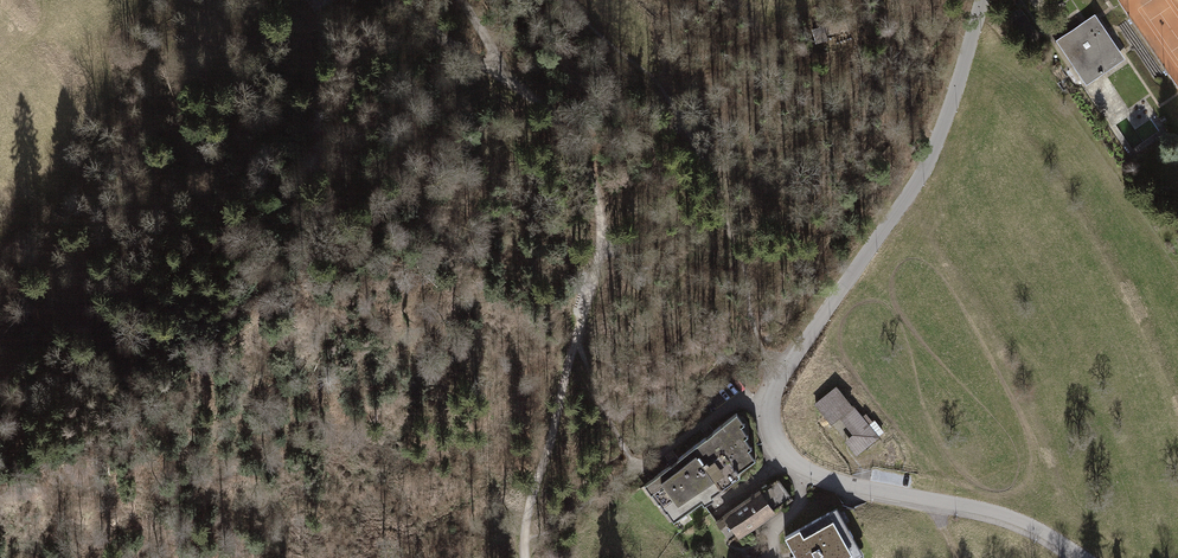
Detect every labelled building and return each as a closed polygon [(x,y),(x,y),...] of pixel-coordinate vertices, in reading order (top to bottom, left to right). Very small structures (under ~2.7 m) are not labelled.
[(1094,15),(1081,23),(1086,31),(1095,25),(1117,58),(1099,70),(1101,73),(1123,59),(1094,15)] [(848,31),(845,18),(823,23),(826,36),(848,31)] [(1087,82),(1101,73),(1099,70),(1117,58),(1095,25),(1086,31),(1081,23),(1058,39),(1087,82)] [(837,387),(815,405),(831,424),(840,416),(858,438),(849,446),(855,453),(875,437),(872,433),(879,427),(873,420),(868,424),(837,387)] [(731,415),(689,447),(715,482),(723,476),(726,479),(750,461),(743,451),(746,448),(739,439),(743,437),(736,428),(739,425),(731,415)] [(847,442),(853,437),(842,422),(836,426),(847,442)] [(717,484),(715,482),(689,447),(644,481),(674,520),(708,494),(707,492),(717,484)] [(775,478),(722,516),(736,536),(772,509),(789,497),(775,478)] [(782,536),(795,557),(857,557),(861,555),(834,507),(782,536)]
